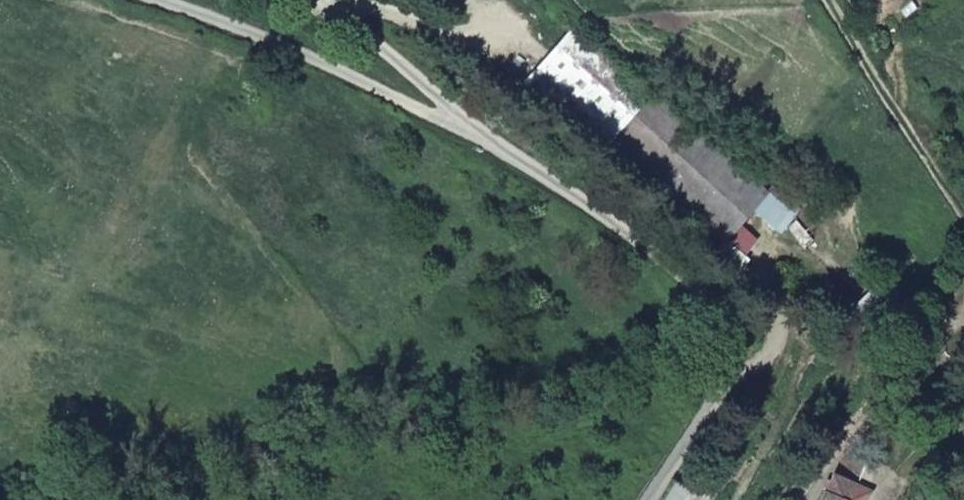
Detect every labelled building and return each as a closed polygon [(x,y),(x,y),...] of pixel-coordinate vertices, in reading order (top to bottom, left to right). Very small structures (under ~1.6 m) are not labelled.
[(654,103),(579,35),(545,72),(620,140),(617,144),(728,243),(771,194),(661,95),(654,103)] [(849,458),(841,467),(821,499),(847,499),(854,486),(865,467),(849,458)] [(854,486),(847,499),(864,499),(868,494),(854,486)]
